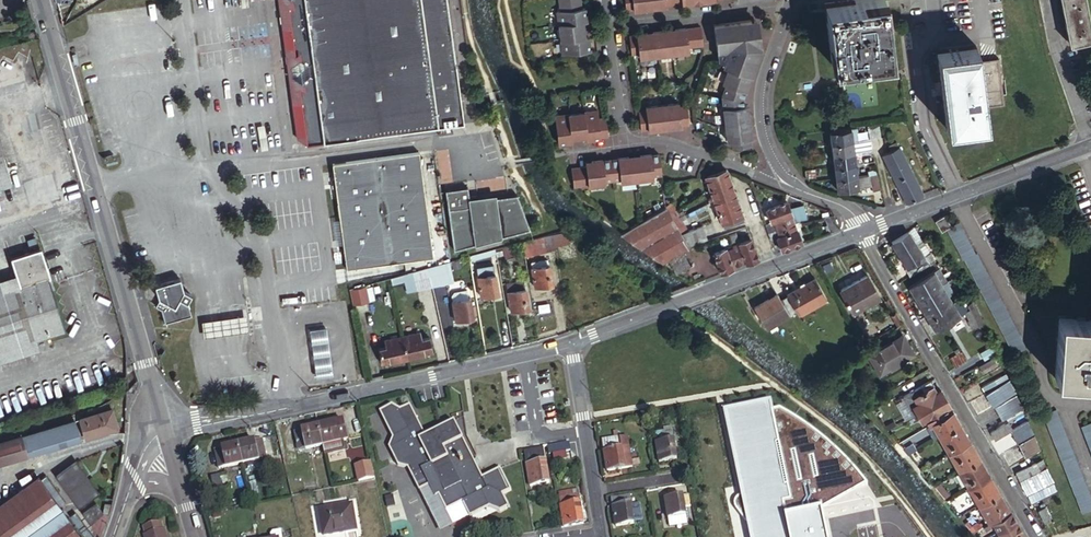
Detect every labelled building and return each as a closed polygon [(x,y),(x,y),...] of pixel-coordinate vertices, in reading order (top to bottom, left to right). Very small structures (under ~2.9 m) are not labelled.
[(448,0),(285,0),(291,48),(288,54),(292,93),(297,96),(303,148),(464,128),(448,0)] [(559,11),(556,12),(558,25),(560,40),(561,54),(589,50),(587,36),(583,37),(581,22),(585,22),(583,8),(580,9),(579,0),(557,0),(559,11)] [(625,10),(632,9),(632,10),(643,8),(643,5),(654,4),(654,7),(665,6),(665,5),(680,3),(681,4),(691,2),(691,0),(624,0),(625,10)] [(833,77),(891,69),(882,0),(869,0),(823,6),(833,77)] [(1070,49),(1090,45),(1090,25),(1086,0),(1061,0),(1070,49)] [(732,147),(750,145),(749,137),(753,137),(752,126),(748,127),(747,116),(750,115),(749,104),(745,105),(744,97),(759,48),(757,32),(751,32),(749,20),(712,25),(715,50),(716,50),(717,59),(723,62),(722,65),(727,67),(722,83),(725,85),(721,96),(727,140),(731,140),(732,147)] [(635,35),(628,36),(630,55),(638,54),(638,58),(687,52),(686,48),(701,46),(699,27),(684,29),(684,28),(673,30),(674,33),(663,35),(662,31),(651,33),(652,36),(647,37),(646,33),(635,35)] [(983,108),(978,62),(976,46),(936,51),(941,87),(944,117),(946,128),(985,123),(983,108)] [(999,59),(978,62),(983,108),(1004,105),(999,59)] [(938,117),(944,117),(941,87),(934,87),(938,117)] [(645,112),(638,112),(640,131),(647,130),(647,131),(658,130),(658,126),(669,125),(669,129),(680,127),(687,126),(685,107),(678,108),(677,104),(644,108),(645,112)] [(600,138),(607,138),(605,118),(598,119),(597,112),(584,113),(584,114),(569,116),(569,115),(555,117),(559,144),(572,142),(572,139),(586,137),(587,141),(600,139),(600,138)] [(879,137),(878,125),(867,126),(868,138),(879,137)] [(829,131),(830,142),(853,140),(855,139),(854,128),(829,131)] [(0,135),(0,189),(14,185),(0,135)] [(853,140),(854,150),(869,149),(869,143),(859,144),(859,139),(855,139),(853,140)] [(830,142),(832,153),(854,150),(853,140),(830,142)] [(883,156),(907,204),(912,201),(925,195),(901,148),(883,156)] [(854,150),(854,154),(859,153),(859,158),(870,156),(869,149),(854,150)] [(832,153),(833,165),(855,162),(854,154),(854,150),(832,153)] [(331,166),(346,271),(434,259),(419,154),(331,166)] [(661,174),(659,155),(651,156),(651,155),(639,157),(640,160),(629,162),(628,158),(617,159),(617,160),(602,162),(591,163),(591,166),(585,167),(585,168),(571,170),(573,189),(604,184),(604,181),(619,179),(620,182),(654,178),(653,175),(661,174)] [(833,165),(834,176),(856,174),(855,162),(833,165)] [(726,170),(705,178),(706,179),(710,189),(730,181),(726,170)] [(856,174),(834,176),(836,188),(870,185),(872,189),(880,186),(875,172),(856,174)] [(714,200),(734,193),(730,181),(710,189),(714,200)] [(444,193),(452,252),(473,247),(473,242),(498,235),(498,240),(527,232),(514,197),(493,200),(494,205),(489,206),(488,200),(476,202),(477,207),(468,208),(466,189),(444,193)] [(738,204),(734,193),(714,200),(718,211),(738,204)] [(667,205),(667,208),(670,213),(676,209),(672,202),(667,205)] [(792,224),(802,222),(802,220),(800,213),(799,209),(790,211),(787,203),(776,206),(769,209),(766,210),(771,222),(766,224),(769,232),(792,224)] [(745,222),(738,204),(718,211),(725,229),(745,222)] [(667,208),(618,235),(660,264),(689,248),(682,234),(678,227),(673,219),(670,213),(667,208)] [(676,209),(670,213),(673,219),(680,216),(676,209)] [(838,230),(834,215),(826,217),(830,233),(838,230)] [(684,224),(680,216),(673,219),(678,227),(684,224)] [(938,224),(943,234),(949,231),(965,263),(967,262),(1018,363),(1031,357),(980,256),(977,257),(960,226),(952,230),(947,219),(938,224)] [(678,227),(682,234),(688,231),(684,224),(678,227)] [(782,251),(802,243),(798,231),(795,232),(792,224),(769,232),(772,241),(777,239),(782,251)] [(744,238),(741,230),(727,235),(730,243),(744,238)] [(909,234),(892,245),(897,254),(910,246),(911,247),(915,245),(909,234)] [(548,237),(521,244),(523,256),(531,254),(531,251),(533,250),(534,253),(551,250),(548,237)] [(740,245),(732,248),(739,264),(746,261),(747,264),(759,260),(751,239),(739,244),(740,245)] [(72,324),(47,244),(19,253),(27,281),(0,289),(0,346),(72,324)] [(910,246),(897,254),(906,268),(901,271),(905,278),(927,265),(915,245),(911,247),(910,246)] [(713,254),(721,275),(733,270),(732,267),(739,264),(732,248),(726,250),(726,249),(713,254)] [(531,268),(535,288),(553,285),(550,265),(548,265),(547,260),(532,263),(532,268),(531,268)] [(446,266),(449,284),(454,283),(450,265),(446,266)] [(428,270),(432,288),(449,284),(446,266),(428,270)] [(838,281),(851,303),(876,290),(863,267),(838,281)] [(416,292),(432,288),(428,270),(412,273),(416,292)] [(910,287),(914,293),(939,279),(935,272),(910,287)] [(406,294),(416,292),(412,273),(391,279),(393,287),(404,284),(406,294)] [(478,277),(481,296),(500,293),(496,274),(478,277)] [(786,291),(797,310),(823,294),(812,276),(786,291)] [(939,279),(914,293),(918,300),(931,292),(943,286),(939,279)] [(162,314),(165,326),(190,320),(186,306),(190,298),(183,295),(181,289),(183,288),(181,280),(155,288),(157,298),(160,306),(157,312),(162,314)] [(386,280),(375,283),(378,294),(389,291),(386,280)] [(953,303),(943,286),(931,292),(940,307),(936,309),(940,315),(955,306),(953,303)] [(350,291),(353,306),(369,302),(366,287),(350,291)] [(508,292),(512,312),(529,309),(526,289),(508,292)] [(451,296),(455,321),(473,318),(468,290),(453,293),(451,296)] [(787,309),(790,314),(797,310),(786,291),(778,296),(787,309)] [(778,296),(776,292),(754,305),(764,323),(787,309),(778,296)] [(931,292),(918,300),(926,315),(936,309),(940,307),(931,292)] [(940,315),(946,326),(962,317),(961,316),(968,312),(960,299),(953,303),(955,306),(940,315)] [(969,331),(974,328),(981,326),(973,304),(967,306),(969,312),(965,314),(968,323),(966,324),(969,331)] [(936,332),(946,326),(940,315),(936,309),(926,315),(936,332)] [(249,313),(203,320),(205,338),(252,331),(249,313)] [(1059,317),(1055,378),(1090,380),(1090,319),(1059,317)] [(307,328),(314,377),(334,373),(326,326),(307,328)] [(981,326),(974,328),(976,334),(984,331),(981,326)] [(402,336),(407,359),(432,353),(429,338),(421,340),(420,332),(402,336)] [(870,355),(881,375),(915,355),(903,335),(870,355)] [(382,365),(407,359),(402,336),(384,341),(386,348),(378,350),(382,365)] [(980,353),(983,359),(994,353),(991,347),(980,353)] [(951,359),(955,366),(964,361),(960,354),(951,359)] [(983,365),(987,371),(999,364),(995,357),(983,365)] [(993,380),(996,386),(1006,381),(1002,374),(993,380)] [(996,386),(985,393),(993,407),(1014,394),(1008,379),(1006,381),(996,386)] [(981,386),(985,393),(996,386),(993,380),(981,386)] [(929,383),(920,387),(931,406),(946,398),(943,393),(940,396),(934,386),(931,387),(929,383)] [(931,406),(920,387),(910,393),(919,408),(916,410),(918,414),(931,406)] [(995,408),(1002,420),(1021,409),(1015,395),(995,408)] [(724,406),(751,536),(828,536),(824,517),(820,498),(817,485),(862,478),(843,456),(820,436),(800,421),(780,407),(765,398),(724,406)] [(946,398),(931,406),(939,420),(954,412),(953,410),(949,412),(944,404),(948,401),(946,398)] [(396,403),(384,410),(397,438),(392,446),(400,461),(410,465),(418,480),(421,487),(428,483),(431,488),(434,495),(438,493),(446,509),(462,501),(470,517),(489,506),(501,512),(511,506),(505,495),(513,491),(502,470),(486,479),(470,443),(459,421),(430,436),(413,402),(404,407),(396,403)] [(918,414),(911,418),(913,421),(923,415),(928,425),(931,423),(932,424),(939,420),(931,406),(918,414)] [(1081,513),(1090,510),(1090,500),(1056,408),(1043,413),(1081,513)] [(118,430),(113,411),(81,420),(86,440),(118,430)] [(939,420),(932,424),(940,437),(962,425),(954,412),(939,420)] [(1010,431),(1017,443),(1032,434),(1025,421),(1012,430),(1010,431)] [(1090,456),(1090,421),(1079,426),(1090,456)] [(75,422),(22,438),(28,457),(80,441),(75,422)] [(989,433),(993,441),(1010,431),(1012,430),(1007,422),(989,433)] [(345,423),(320,429),(324,447),(326,456),(344,452),(343,443),(349,441),(345,423)] [(962,425),(940,437),(949,453),(971,441),(962,425)] [(324,447),(320,429),(296,434),(300,453),(324,447)] [(656,437),(660,464),(678,461),(673,434),(656,437)] [(1017,443),(1025,457),(1039,449),(1032,434),(1017,443)] [(22,438),(0,445),(0,466),(28,457),(22,438)] [(239,447),(243,465),(267,460),(264,441),(239,447)] [(901,445),(909,455),(917,450),(909,441),(901,445)] [(971,441),(949,453),(960,471),(981,459),(971,441)] [(570,442),(549,446),(551,454),(572,450),(570,442)] [(622,445),(604,448),(608,473),(626,470),(622,445)] [(220,470),(243,465),(239,447),(216,452),(220,470)] [(544,447),(526,450),(529,465),(528,466),(532,488),(550,485),(547,462),(546,462),(544,447)] [(914,454),(918,461),(923,458),(920,451),(914,454)] [(960,471),(970,489),(991,477),(981,459),(960,471)] [(100,493),(78,462),(58,477),(80,507),(100,493)] [(1015,476),(1020,483),(1038,472),(1034,465),(1015,476)] [(1027,496),(1052,481),(1044,469),(1038,472),(1020,483),(1027,496)] [(212,477),(216,493),(225,490),(221,475),(212,477)] [(970,489),(979,506),(1001,494),(991,477),(970,489)] [(40,478),(0,507),(0,536),(82,536),(40,478)] [(862,478),(817,485),(820,498),(824,517),(862,478)] [(424,492),(431,488),(428,483),(421,487),(418,480),(395,492),(390,502),(394,509),(397,518),(413,511),(424,492)] [(1033,504),(1056,491),(1053,484),(1029,497),(1033,504)] [(431,488),(424,492),(443,530),(470,517),(462,501),(446,509),(438,493),(434,495),(431,488)] [(561,497),(565,527),(584,523),(581,504),(581,503),(579,494),(561,497)] [(989,522),(1011,510),(1001,494),(979,506),(989,522)] [(613,500),(618,527),(635,524),(630,497),(613,500)] [(690,507),(688,497),(667,500),(670,518),(688,515),(687,507),(690,507)] [(387,512),(394,509),(390,502),(384,504),(387,512)] [(105,513),(99,504),(85,514),(92,523),(105,513)] [(328,536),(340,536),(360,533),(355,507),(323,513),(328,536)] [(1044,509),(1038,512),(1044,523),(1050,519),(1044,509)] [(995,527),(998,532),(1017,521),(1011,510),(989,522),(983,526),(987,531),(995,527)] [(688,515),(670,518),(672,527),(689,525),(688,515)] [(1023,531),(1017,521),(998,532),(1000,536),(999,536),(1012,536),(1023,531)] [(163,524),(146,529),(148,536),(168,536),(166,531),(165,532),(163,524)]
